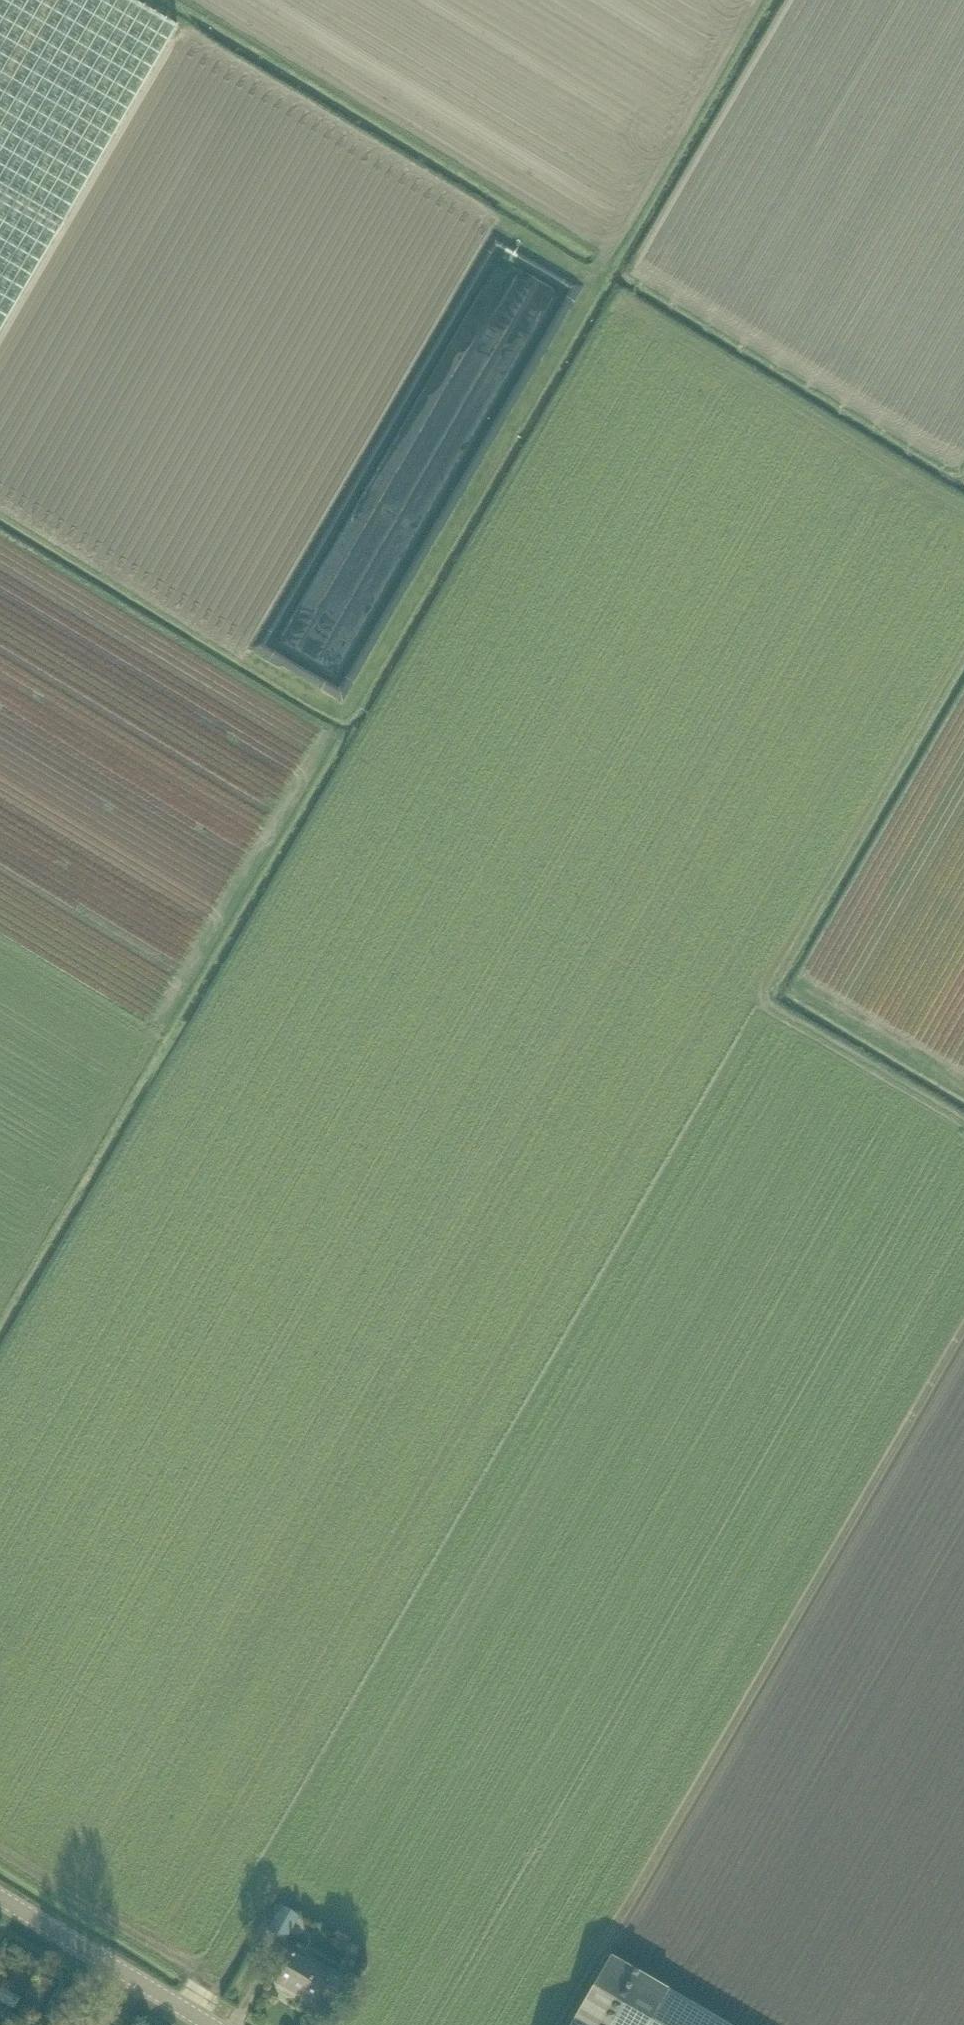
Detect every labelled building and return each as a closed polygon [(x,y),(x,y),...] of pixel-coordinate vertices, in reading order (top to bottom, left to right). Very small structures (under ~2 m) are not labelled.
[(179,27),(131,0),(0,0),(0,336),(179,27)] [(282,1906),(267,1932),(285,1942),(301,1917),(282,1906)] [(318,2000),(323,1992),(334,1998),(345,1978),(333,1972),(331,1976),(292,1954),(275,1982),(293,1993),(296,1988),(318,2000)] [(612,1957),(572,2024),(728,2024),(612,1957)] [(18,2017),(15,2015),(9,2024),(31,2024),(18,2017)]
